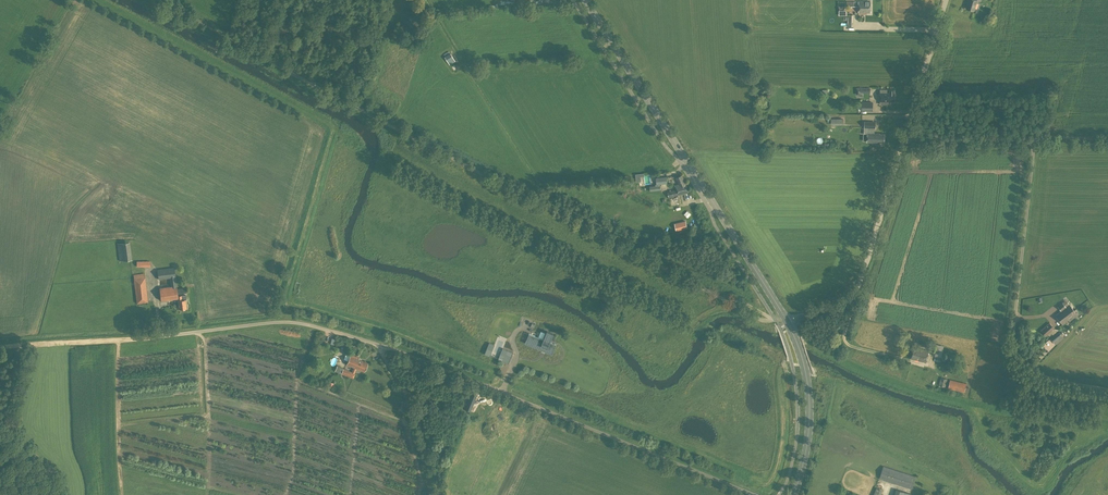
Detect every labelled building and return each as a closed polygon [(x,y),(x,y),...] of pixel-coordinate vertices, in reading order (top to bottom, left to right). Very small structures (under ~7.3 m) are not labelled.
[(966,8),(974,11),(977,0),(968,0),(966,8)] [(870,1),(858,1),(847,1),(847,6),(858,6),(858,12),(870,12),(870,1)] [(451,54),(450,54),(449,51),(444,54),(445,57),(450,65),(456,61),(451,54)] [(372,68),(369,78),(375,80),(378,70),(372,68)] [(889,93),(887,93),(887,89),(880,89),(880,93),(880,101),(880,104),(888,104),(888,101),(894,101),(894,90),(889,89),(889,93)] [(873,111),(873,102),(861,101),(861,102),(858,102),(858,110),(861,110),(861,111),(873,111)] [(1002,112),(1002,102),(989,102),(989,112),(1002,112)] [(884,134),(874,133),(874,128),(875,128),(876,121),(864,121),(864,128),(867,128),(867,132),(866,142),(876,142),(884,142),(884,134)] [(682,175),(676,178),(679,184),(675,185),(676,189),(667,192),(669,198),(678,196),(677,195),(688,192),(686,182),(685,182),(682,175)] [(667,176),(656,178),(656,184),(655,184),(655,185),(649,186),(650,191),(661,190),(660,185),(661,185),(661,184),(667,183),(667,176)] [(676,231),(687,228),(686,221),(674,223),(676,231)] [(117,243),(119,261),(132,259),(130,241),(117,243)] [(186,288),(177,288),(174,267),(157,269),(158,279),(170,278),(171,286),(159,287),(161,300),(177,298),(179,309),(182,308),(182,310),(185,309),(185,308),(186,308),(185,300),(187,299),(186,295),(178,296),(177,294),(186,293),(186,288)] [(137,303),(148,302),(145,277),(144,273),(133,274),(134,278),(133,278),(137,303)] [(1057,306),(1061,311),(1056,315),(1060,320),(1065,317),(1063,315),(1066,312),(1068,313),(1069,313),(1070,314),(1071,313),(1070,313),(1074,310),(1069,304),(1066,307),(1062,302),(1057,306)] [(1065,317),(1060,320),(1063,324),(1069,319),(1070,321),(1077,315),(1074,310),(1070,313),(1071,313),(1070,314),(1069,313),(1068,313),(1066,312),(1063,315),(1065,317)] [(1041,330),(1045,335),(1054,328),(1050,323),(1041,330)] [(543,339),(529,333),(525,343),(552,354),(556,344),(550,342),(554,333),(547,331),(543,339)] [(1054,342),(1062,336),(1058,331),(1050,338),(1054,342)] [(940,345),(935,344),(933,348),(931,348),(930,351),(932,352),(931,355),(940,357),(942,350),(939,350),(939,349),(942,350),(944,345),(940,345)] [(911,358),(925,362),(928,351),(914,347),(911,358)] [(513,352),(507,349),(502,361),(508,363),(513,352)] [(351,371),(343,368),(337,365),(335,371),(342,374),(341,374),(345,376),(345,375),(350,377),(352,372),(352,371),(354,367),(356,363),(357,360),(356,359),(356,356),(350,353),(346,364),(353,367),(351,371)] [(352,372),(350,377),(353,378),(355,373),(356,368),(364,372),(368,363),(358,359),(358,357),(356,356),(356,359),(357,360),(356,363),(354,367),(352,371),(352,372)] [(938,385),(945,387),(947,379),(941,377),(938,385)] [(948,388),(964,392),(966,383),(950,379),(948,388)] [(470,391),(463,408),(468,409),(470,410),(477,394),(475,393),(470,391)] [(912,489),(916,476),(883,466),(879,478),(912,489)]
